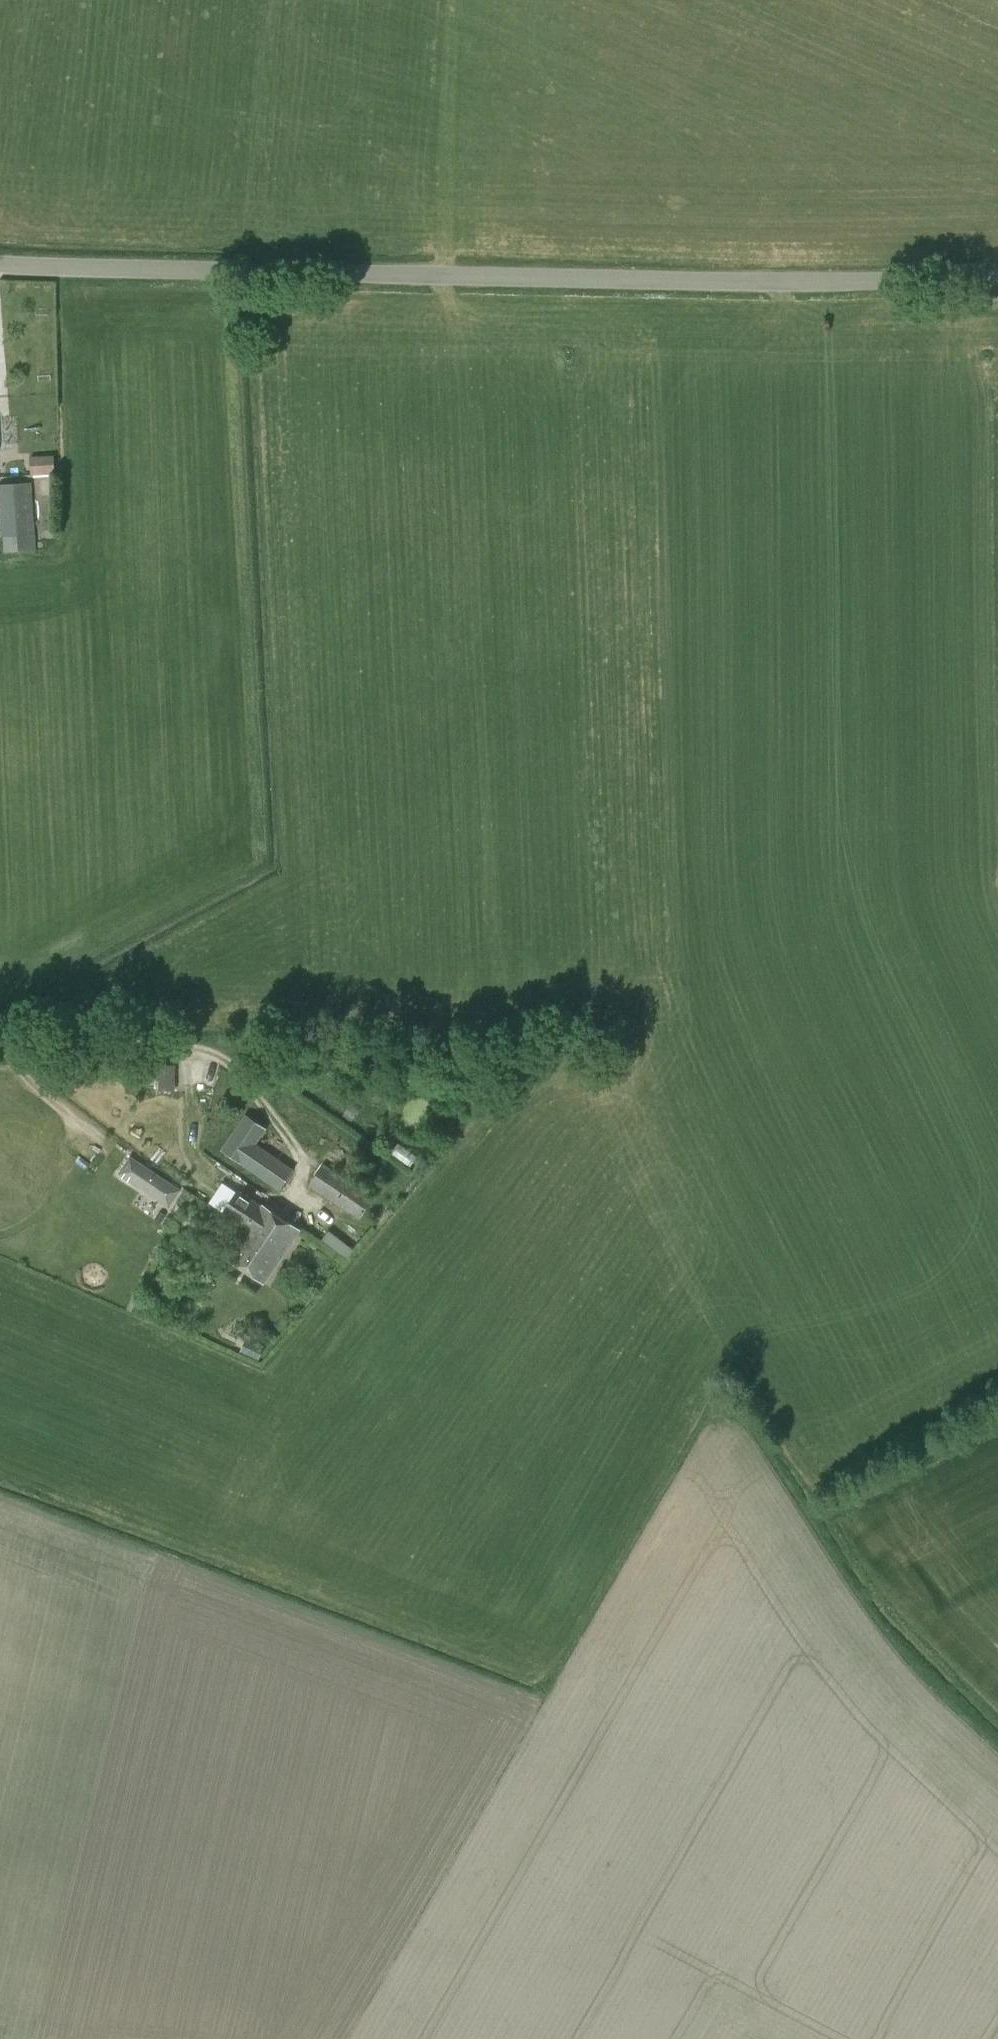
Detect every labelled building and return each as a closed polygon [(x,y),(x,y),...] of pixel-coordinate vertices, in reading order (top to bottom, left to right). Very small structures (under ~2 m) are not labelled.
[(29,475),(51,475),(52,456),(30,456),(29,475)] [(0,485),(0,537),(3,537),(5,553),(36,550),(32,483),(0,485)] [(155,1065),(157,1090),(177,1089),(176,1064),(155,1065)] [(221,1149),(280,1191),(294,1169),(257,1144),(267,1129),(245,1114),(221,1149)] [(396,1144),(391,1154),(412,1164),(417,1154),(396,1144)] [(133,1160),(134,1159),(130,1157),(119,1174),(169,1208),(180,1191),(160,1178),(133,1160)] [(374,1198),(324,1164),(309,1185),(359,1220),(374,1198)] [(284,1234),(293,1240),(300,1229),(262,1204),(261,1206),(237,1190),(222,1214),(246,1229),(260,1238),(263,1235),(270,1240),(275,1233),(279,1235),(281,1232),(284,1234)] [(260,1238),(246,1229),(227,1258),(265,1283),(293,1240),(284,1234),(281,1232),(279,1235),(275,1233),(270,1240),(263,1235),(260,1238)] [(319,1245),(345,1263),(355,1248),(329,1230),(319,1245)]
